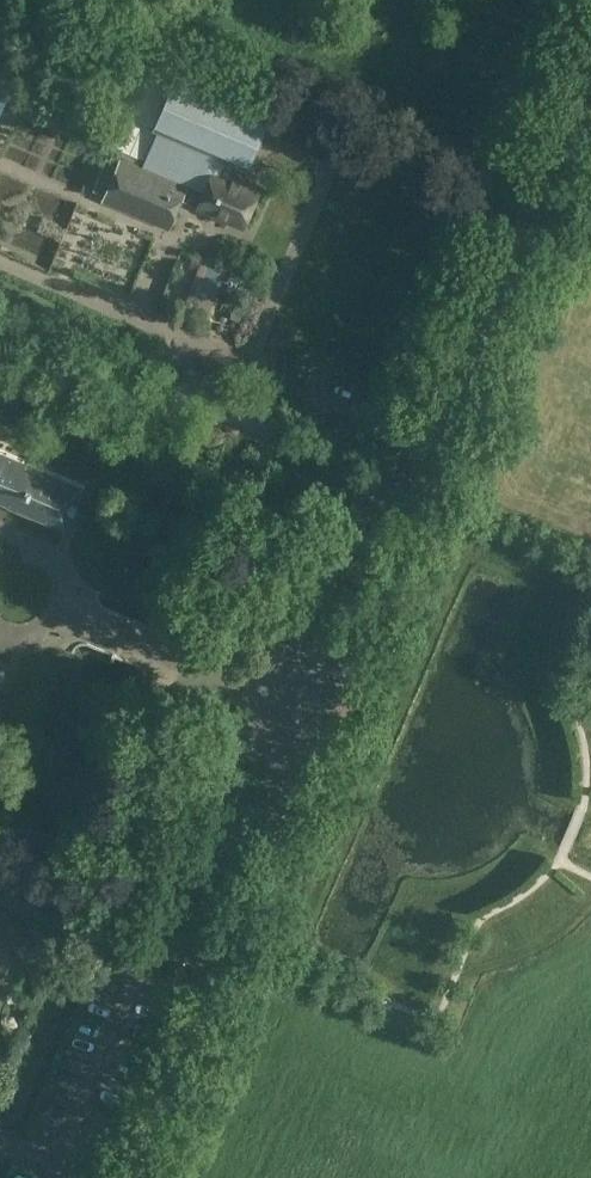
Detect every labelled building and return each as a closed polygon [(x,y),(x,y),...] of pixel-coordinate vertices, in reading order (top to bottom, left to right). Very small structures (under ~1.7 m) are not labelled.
[(178,69),(154,124),(158,126),(161,127),(228,156),(242,162),(248,165),(271,111),(241,98),(186,73),(178,69)] [(161,127),(147,158),(191,177),(189,181),(202,184),(208,168),(215,168),(217,163),(223,166),(228,156),(161,127)] [(123,151),(103,199),(170,229),(183,198),(188,185),(189,181),(191,177),(147,158),(124,149),(123,151)] [(228,156),(223,166),(238,172),(242,162),(228,156)] [(205,191),(200,205),(244,223),(261,182),(244,175),(238,172),(223,166),(217,163),(215,168),(205,191)] [(68,527),(86,483),(0,445),(0,497),(68,527)]
